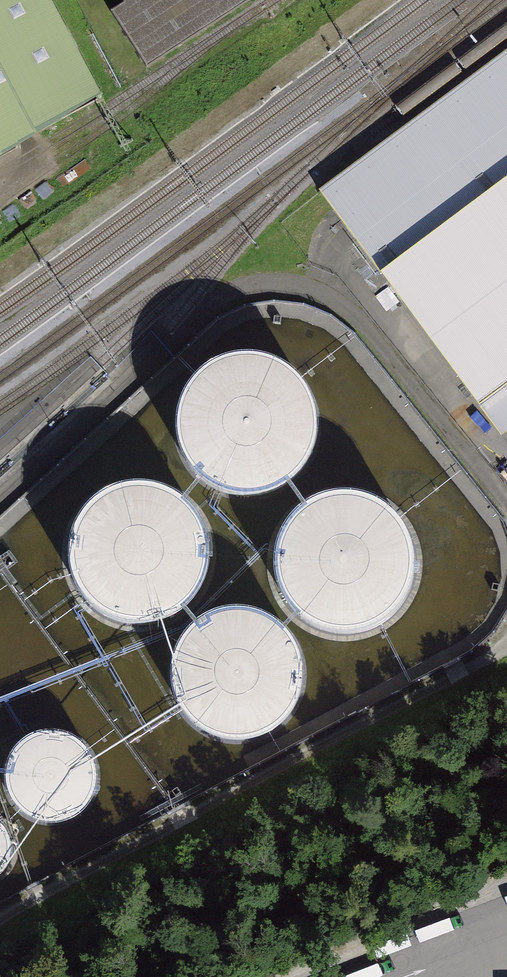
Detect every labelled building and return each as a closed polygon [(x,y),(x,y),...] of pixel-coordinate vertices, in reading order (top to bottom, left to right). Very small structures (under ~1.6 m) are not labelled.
[(102,106),(45,0),(0,0),(0,169),(102,106)] [(124,8),(111,17),(147,70),(254,0),(118,0),(124,8)] [(317,192),(497,436),(506,429),(506,51),(317,192)] [(233,344),(213,352),(196,366),(185,383),(179,404),(180,425),(188,445),(202,461),(220,473),(240,478),(264,477),(285,467),(302,450),(312,429),(315,406),(309,383),(296,364),(277,350),(254,343),(233,344)] [(124,472),(104,479),(88,493),(76,511),(71,531),(72,553),(80,572),(93,589),(111,600),(132,606),(155,604),(177,594),(194,578),(204,557),(206,533),(200,510),(187,491),(168,477),(145,471),(124,472)] [(332,490),(312,498),(296,511),(284,529),(279,550),(280,571),(288,591),(301,607),(319,619),(340,624),(363,622),(385,613),(402,596),(412,575),(415,551),(409,529),(395,509),(376,495),(354,489),(332,490)] [(220,598),(200,606),(184,619),(172,637),(167,657),(168,679),(176,698),(189,715),(207,726),(228,732),(251,730),(273,720),(290,704),(300,683),(302,659),(297,636),(283,617),(264,603),(241,597),(220,598)] [(9,761),(8,777),(13,791),(22,803),(35,811),(50,814),(64,813),(76,807),(86,797),(93,785),(95,772),(94,758),(88,746),(79,736),(67,729),(53,727),(38,729),(24,736),(14,747),(9,761)] [(1,863),(7,855),(10,846),(10,836),(7,827),(1,819),(0,818),(0,864),(1,863)]
